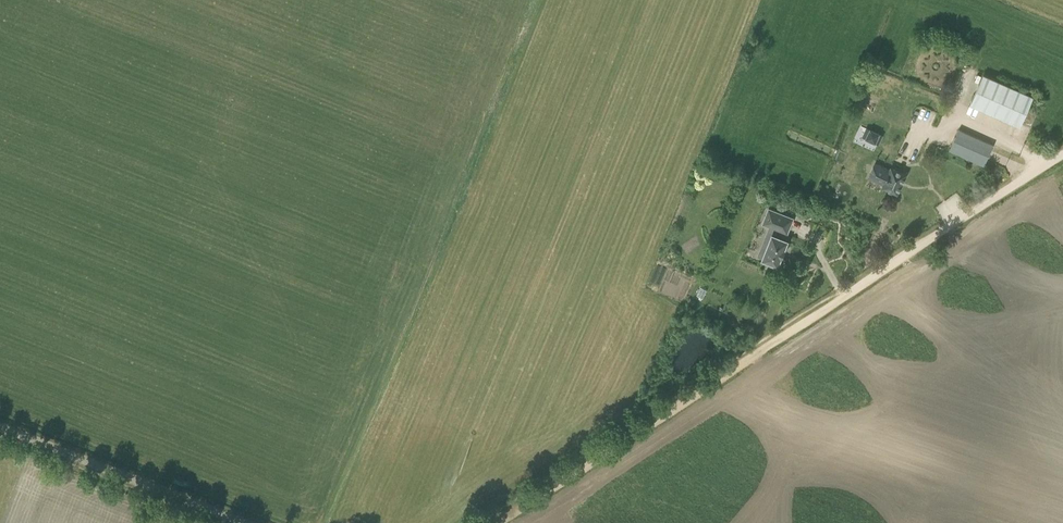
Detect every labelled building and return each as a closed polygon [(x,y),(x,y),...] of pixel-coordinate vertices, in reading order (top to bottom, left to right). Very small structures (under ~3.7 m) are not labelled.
[(1020,125),(1033,95),(983,73),(970,103),(1020,125)] [(972,130),(961,124),(949,149),(983,165),(993,144),(970,134),(972,130)] [(866,127),(861,136),(879,144),(883,135),(866,127)] [(892,170),(877,163),(870,177),(885,184),(884,186),(898,193),(907,174),(893,167),(892,170)] [(788,233),(794,218),(770,209),(764,223),(777,228),(774,235),(773,234),(764,258),(778,264),(782,256),(783,257),(786,249),(785,248),(788,240),(784,239),(787,232),(788,233)]
